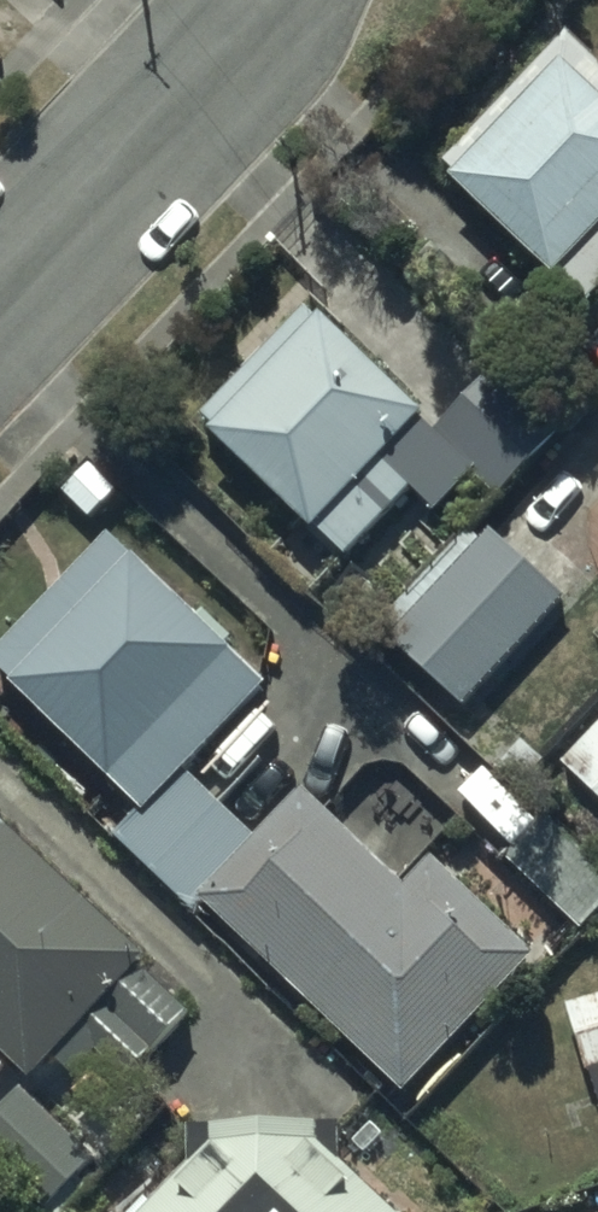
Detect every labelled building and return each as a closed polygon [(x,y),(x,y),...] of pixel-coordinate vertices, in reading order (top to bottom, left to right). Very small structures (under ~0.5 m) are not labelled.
[(550,67),(441,184),(548,284),(597,231),(597,112),(550,67)] [(416,420),(315,324),(205,439),(306,535),(416,420)] [(532,460),(464,400),(421,449),(488,509),(532,460)] [(561,610),(487,538),(382,644),(456,716),(561,610)] [(102,544),(0,652),(0,689),(140,820),(261,692),(102,544)] [(551,779),(597,820),(597,727),(551,779)] [(399,898),(298,806),(195,918),(401,1106),(529,966),(425,870),(399,898)] [(508,868),(576,932),(597,908),(597,870),(548,824),(508,868)] [(0,847),(0,1071),(27,1096),(72,1050),(118,1094),(185,1024),(136,977),(112,954),(0,847)] [(555,1016),(587,1124),(597,1121),(597,1003),(555,1016)] [(14,1104),(0,1119),(0,1184),(31,1211),(57,1211),(91,1175),(14,1104)] [(210,1136),(135,1211),(398,1211),(314,1134),(312,1116),(211,1117),(210,1136)]
